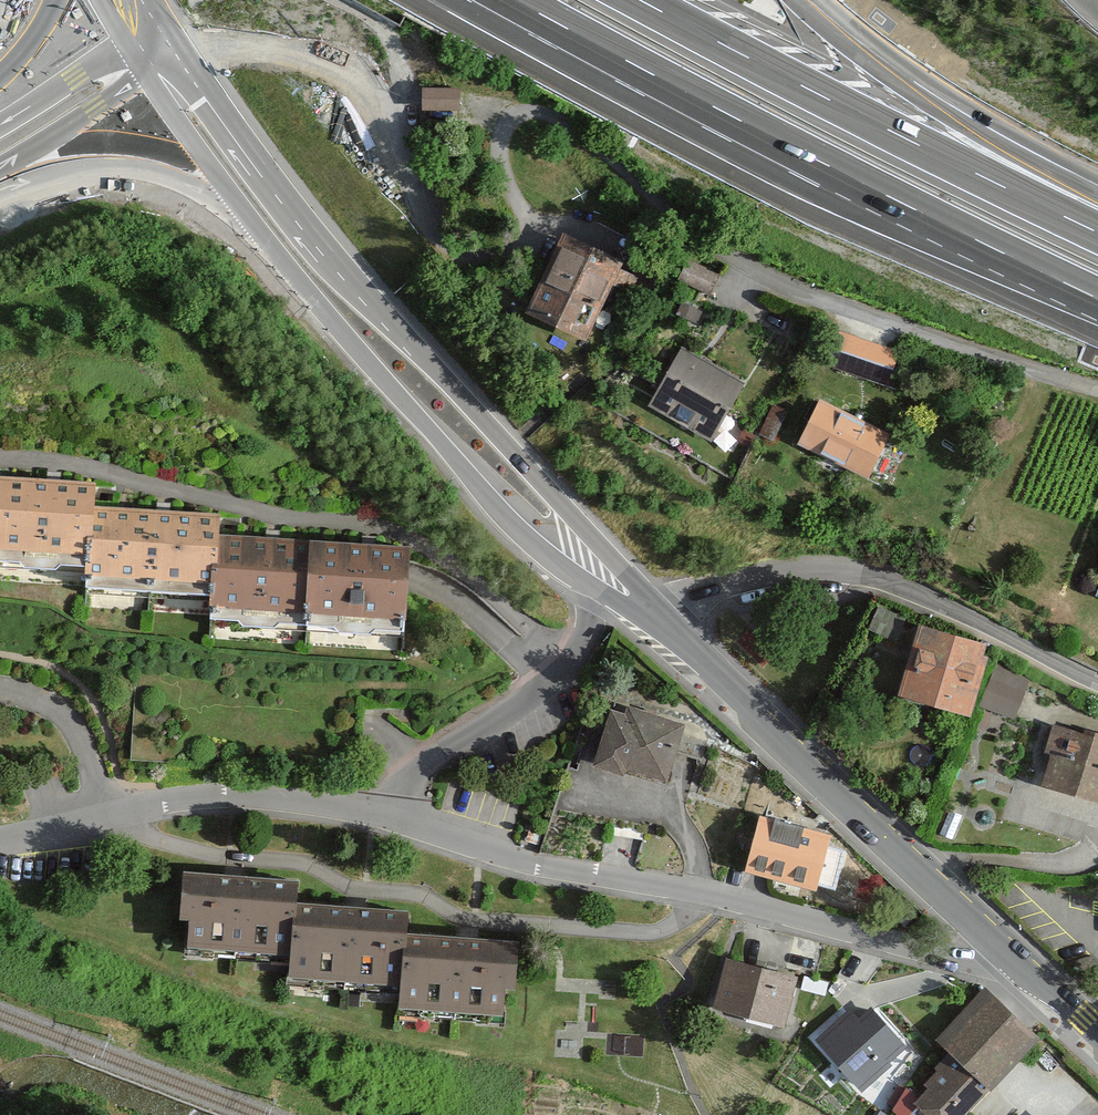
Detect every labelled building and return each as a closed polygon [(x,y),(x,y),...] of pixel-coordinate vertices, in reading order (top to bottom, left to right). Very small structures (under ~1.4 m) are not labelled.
[(426,112),(458,111),(457,86),(425,87),(426,112)] [(629,263),(557,226),(518,302),(590,339),(629,263)] [(842,358),(893,376),(901,352),(850,334),(842,358)] [(741,382),(674,344),(640,403),(706,442),(741,382)] [(864,415),(814,393),(787,452),(837,474),(864,415)] [(0,478),(0,558),(87,565),(91,507),(93,485),(0,478)] [(214,529),(215,516),(91,507),(87,565),(85,587),(209,596),(214,529)] [(406,582),(408,543),(385,542),(214,529),(209,596),(207,616),(402,631),(406,582)] [(913,622),(891,689),(961,712),(983,645),(913,622)] [(993,669),(982,706),(1015,716),(1026,679),(993,669)] [(681,717),(621,699),(618,708),(601,703),(581,768),(616,779),(618,771),(660,784),(681,717)] [(1054,720),(1036,784),(1097,802),(1097,733),(1054,720)] [(829,830),(759,811),(743,866),(813,886),(829,830)] [(166,948),(282,959),(290,885),(291,871),(175,860),(166,948)] [(280,975),(393,989),(402,922),(405,900),(290,885),(282,959),(280,975)] [(509,936),(402,922),(393,989),(390,1013),(498,1026),(509,936)] [(790,973),(722,957),(710,1009),(778,1025),(790,973)] [(951,1059),(908,1096),(924,1114),(973,1114),(969,1110),(988,1094),(986,1092),(1037,1039),(980,985),(929,1038),(951,1059)] [(845,1006),(809,1035),(855,1092),(906,1050),(867,1003),(852,1015),(845,1006)]
